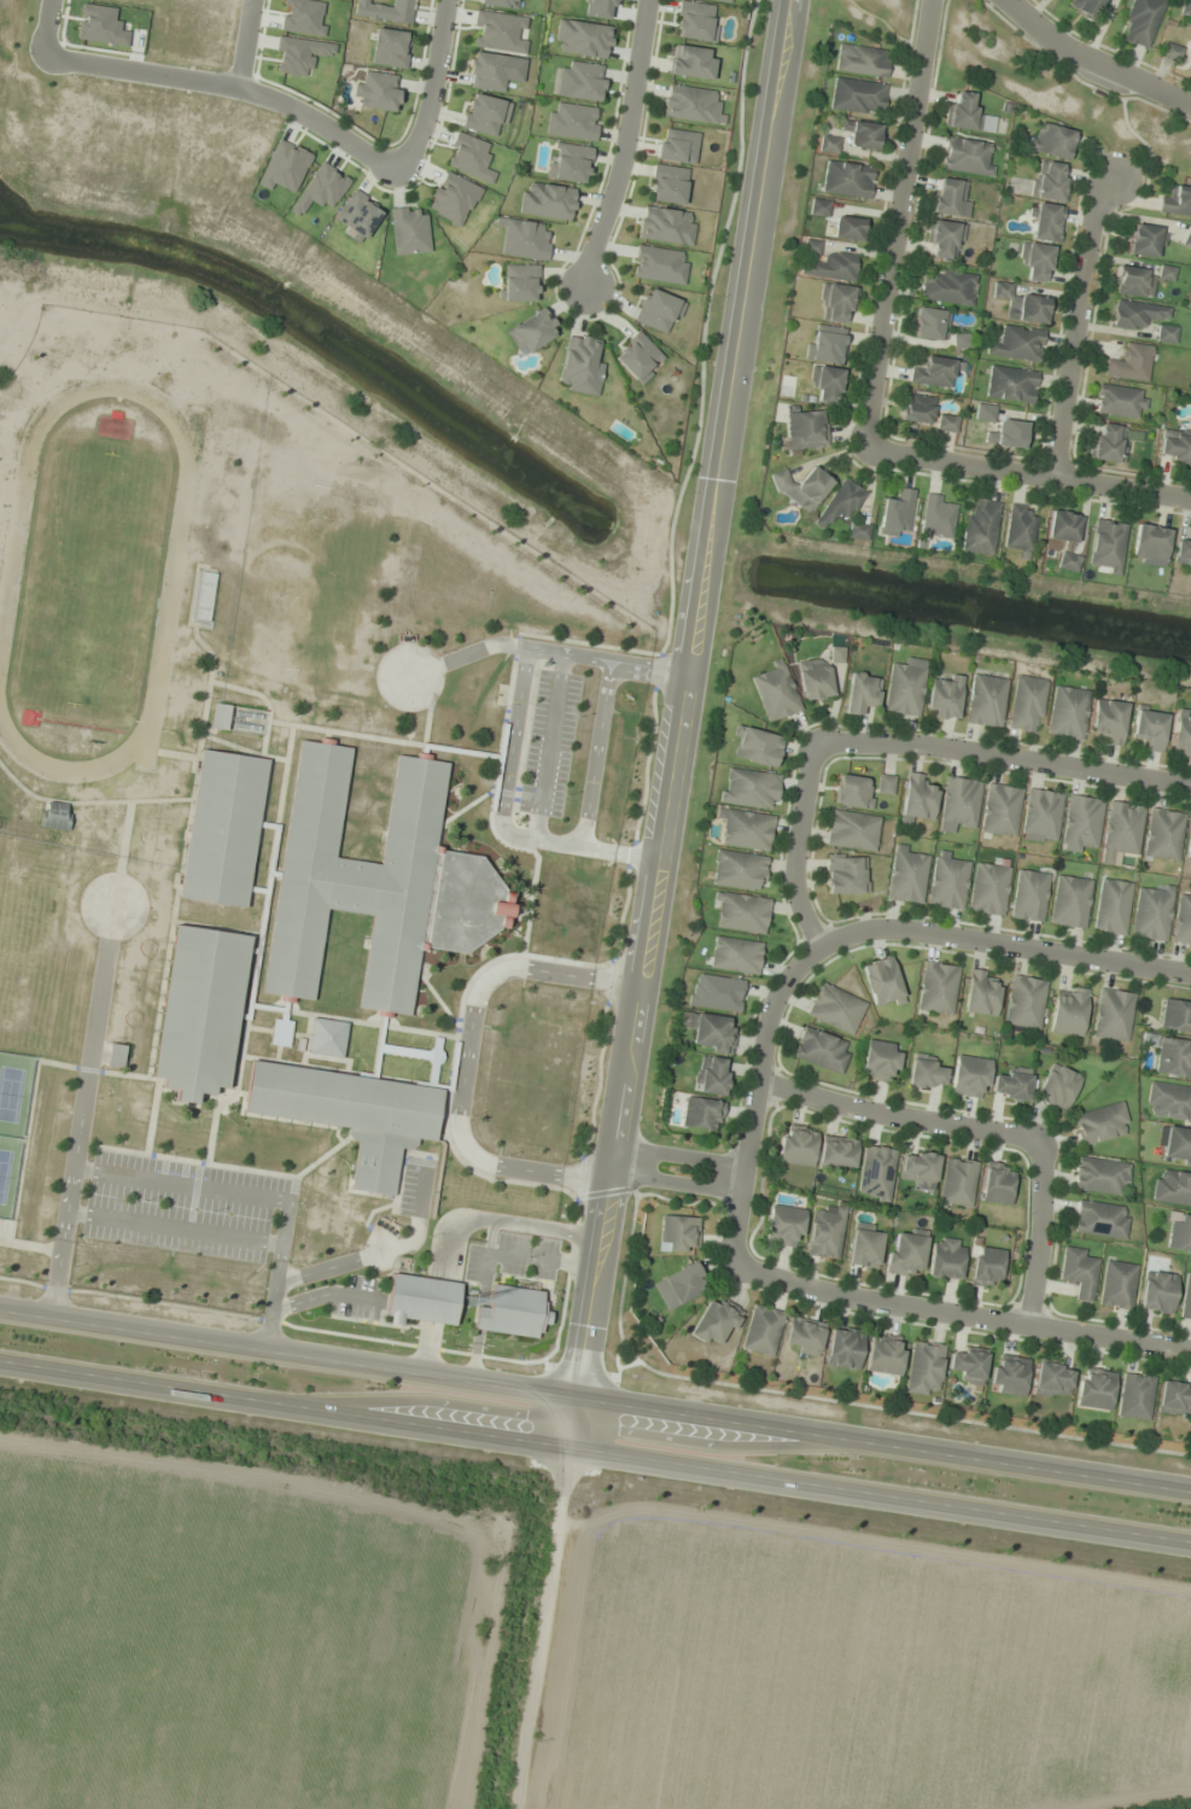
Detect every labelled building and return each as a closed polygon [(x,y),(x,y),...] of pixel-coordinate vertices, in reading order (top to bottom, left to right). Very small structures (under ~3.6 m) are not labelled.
[(514,10),(516,0),(477,0),(477,3),(514,10)] [(1067,1),(1087,18),(1104,0),(1068,0),(1067,1)] [(1166,0),(1133,0),(1119,39),(1148,49),(1166,0)] [(1179,15),(1190,19),(1190,0),(1184,0),(1179,15)] [(712,42),(718,7),(680,1),(674,36),(712,42)] [(522,40),(525,17),(475,10),(470,47),(524,54),(526,40),(522,40)] [(612,27),(558,18),(553,52),(607,60),(612,27)] [(405,68),(410,33),(375,28),(371,64),(405,68)] [(886,79),(890,51),(839,43),(835,70),(886,79)] [(714,48),(671,46),(670,77),(713,78),(714,48)] [(507,56),(470,52),(467,87),(504,91),(507,56)] [(564,97),(600,102),(605,66),(569,61),(564,97)] [(358,107),(395,113),(401,77),(364,71),(358,107)] [(886,84),(834,77),(830,109),(882,115),(886,84)] [(663,119),(717,125),(721,91),(666,85),(663,119)] [(974,94),(957,92),(955,104),(949,103),(946,127),(993,133),(995,117),(983,115),(983,108),(972,107),(974,94)] [(461,128),(493,136),(496,125),(505,127),(510,103),(469,93),(461,128)] [(595,141),(600,108),(550,102),(545,134),(595,141)] [(841,132),(850,132),(850,149),(877,150),(879,123),(842,121),(841,132)] [(1074,131),(1039,124),(1036,139),(1027,137),(1024,152),(1068,161),(1074,131)] [(656,160),(694,164),(697,133),(660,128),(656,160)] [(835,138),(821,136),(820,150),(834,151),(835,138)] [(990,178),(996,145),(946,136),(940,169),(990,178)] [(547,178),(587,184),(591,148),(552,142),(547,178)] [(869,200),(875,167),(826,159),(821,192),(869,200)] [(1059,203),(1070,170),(1041,160),(1030,193),(1059,203)] [(647,200),(682,205),(687,169),(653,164),(647,200)] [(462,226),(480,187),(443,170),(426,209),(462,226)] [(967,217),(970,182),(937,178),(933,214),(967,217)] [(518,214),(571,222),(576,188),(523,181),(518,214)] [(1157,212),(1190,218),(1190,188),(1172,185),(1170,197),(1160,196),(1157,212)] [(382,206),(350,190),(333,225),(364,241),(382,206)] [(827,218),(830,202),(812,198),(809,214),(827,218)] [(1059,242),(1062,206),(1034,203),(1031,240),(1059,242)] [(691,246),(695,212),(640,206),(636,240),(691,246)] [(426,215),(415,215),(415,207),(390,208),(394,255),(429,253),(426,215)] [(861,243),(865,220),(836,214),(832,237),(861,243)] [(933,246),(931,256),(956,261),(963,226),(931,218),(926,244),(933,246)] [(550,225),(505,220),(501,255),(546,260),(550,225)] [(1165,229),(1133,224),(1128,254),(1160,259),(1165,229)] [(1190,226),(1180,246),(1190,251),(1190,227),(1190,226)] [(1029,267),(1026,280),(1046,283),(1053,248),(1022,242),(1018,265),(1029,267)] [(631,277),(682,285),(688,254),(636,246),(631,277)] [(824,265),(802,263),(801,277),(854,280),(856,254),(825,252),(824,265)] [(538,302),(538,265),(503,265),(503,302),(538,302)] [(1150,298),(1154,271),(1117,265),(1113,292),(1150,298)] [(934,278),(922,277),(919,300),(971,307),(975,275),(935,270),(934,278)] [(1045,324),(1048,298),(1012,294),(1013,285),(993,283),(992,298),(1006,300),(1004,320),(1045,324)] [(851,323),(855,288),(823,284),(818,320),(851,323)] [(672,336),(684,301),(645,288),(634,323),(672,336)] [(1169,306),(1114,302),(1113,327),(1148,330),(1148,318),(1168,319),(1169,306)] [(945,311),(916,308),(913,338),(942,341),(945,311)] [(558,335),(544,309),(506,330),(520,356),(558,335)] [(804,357),(837,367),(847,334),(814,324),(804,357)] [(1040,362),(1044,331),(1002,326),(1000,341),(988,339),(986,355),(1040,362)] [(1157,341),(1174,342),(1175,328),(1158,328),(1157,341)] [(640,385),(665,359),(637,332),(612,357),(640,385)] [(557,388),(589,394),(599,340),(567,334),(557,388)] [(1151,347),(1122,343),(1119,362),(1106,360),(1104,376),(1146,382),(1151,347)] [(909,384),(949,388),(951,369),(960,370),(961,361),(924,357),(922,370),(910,368),(909,384)] [(1032,405),(1037,372),(990,365),(984,397),(1032,405)] [(818,404),(839,405),(842,369),(811,367),(810,389),(819,390),(818,404)] [(1145,390),(1098,385),(1095,414),(1142,419),(1145,390)] [(903,422),(931,424),(933,397),(905,395),(903,422)] [(994,421),(994,406),(976,406),(976,421),(994,421)] [(826,411),(785,412),(786,450),(827,449),(826,411)] [(955,433),(957,417),(938,414),(936,430),(955,433)] [(985,442),(1024,450),(1029,424),(1000,418),(997,433),(987,431),(985,442)] [(1118,423),(1091,429),(1098,463),(1126,457),(1118,423)] [(1160,431),(1158,461),(1190,463),(1190,433),(1160,431)] [(799,484),(777,470),(767,485),(811,513),(832,480),(811,466),(799,484)] [(822,530),(838,511),(846,518),(866,496),(847,479),(811,520),(822,530)] [(915,490),(898,487),(896,500),(884,498),(877,533),(906,538),(915,490)] [(946,497),(926,494),(920,534),(951,539),(956,506),(945,505),(946,497)] [(999,502),(969,498),(961,551),(991,556),(999,502)] [(1035,508),(1009,504),(1003,548),(1029,551),(1035,508)] [(1076,543),(1080,515),(1050,511),(1046,539),(1076,543)] [(1131,531),(1103,518),(1083,562),(1111,575),(1131,531)] [(870,528),(852,522),(848,536),(865,542),(870,528)] [(1165,566),(1168,528),(1135,526),(1132,563),(1165,566)] [(1183,569),(1190,570),(1190,538),(1177,537),(1174,562),(1184,564),(1183,569)] [(1056,567),(1075,573),(1080,558),(1061,552),(1056,567)] [(832,696),(827,658),(797,662),(801,700),(832,696)] [(884,712),(920,717),(927,661),(904,658),(903,667),(890,666),(884,712)] [(767,723),(801,711),(782,659),(769,663),(771,670),(751,677),(767,723)] [(866,704),(876,705),(880,677),(850,673),(844,713),(864,716),(866,704)] [(965,724),(1001,728),(1007,679),(971,674),(965,724)] [(942,681),(928,680),(927,717),(960,719),(962,676),(942,675),(942,681)] [(1047,680),(1015,675),(1007,729),(1038,734),(1047,680)] [(1046,735),(1082,741),(1090,691),(1054,685),(1046,735)] [(1127,704),(1096,699),(1090,741),(1120,746),(1127,704)] [(211,727),(224,729),(227,707),(214,704),(211,727)] [(1143,750),(1160,752),(1166,713),(1136,708),(1132,735),(1145,737),(1143,750)] [(1177,709),(1171,754),(1190,757),(1190,711),(1177,709)] [(776,766),(781,735),(737,728),(732,759),(776,766)] [(265,994),(313,1000),(324,910),(371,916),(359,1009),(411,1015),(421,939),(505,950),(512,894),(490,891),(495,858),(435,850),(446,762),(395,756),(382,865),(335,859),(349,747),(297,740),(265,994)] [(266,759),(200,750),(179,899),(246,908),(266,759)] [(779,775),(724,768),(719,803),(774,810),(779,775)] [(925,773),(902,775),(906,819),(936,816),(933,787),(927,788),(925,773)] [(873,780),(838,774),(833,803),(868,809),(873,780)] [(877,792),(891,794),(893,777),(880,774),(877,792)] [(939,824),(975,829),(982,781),(946,776),(939,824)] [(979,833),(1016,838),(1023,788),(986,783),(979,833)] [(1057,840),(1063,793),(1027,788),(1021,836),(1057,840)] [(1059,850),(1084,853),(1085,847),(1096,848),(1103,800),(1067,795),(1059,850)] [(1120,866),(1122,854),(1137,856),(1145,806),(1108,801),(1099,863),(1120,866)] [(70,804),(43,802),(40,828),(67,831),(70,804)] [(1185,812),(1148,808),(1143,857),(1179,861),(1185,812)] [(717,818),(725,819),(721,846),(769,852),(774,816),(718,809),(717,818)] [(874,852),(879,817),(830,810),(826,845),(874,852)] [(929,850),(894,845),(886,899),(921,904),(929,850)] [(962,911),(970,856),(935,851),(927,906),(962,911)] [(763,892),(767,857),(714,852),(711,886),(763,892)] [(866,894),(866,856),(826,856),(826,894),(866,894)] [(1003,917),(1010,867),(974,862),(967,912),(1003,917)] [(1010,919),(1042,923),(1049,874),(1016,869),(1010,919)] [(1048,924),(1085,930),(1092,879),(1056,874),(1048,924)] [(1092,932),(1124,936),(1131,883),(1099,878),(1092,932)] [(1166,943),(1175,887),(1149,883),(1148,890),(1137,889),(1130,937),(1166,943)] [(712,914),(718,914),(716,928),(765,935),(770,899),(715,892),(712,914)] [(1177,893),(1171,943),(1190,945),(1190,895),(1177,893)] [(227,1089),(248,936),(173,926),(152,1079),(163,1080),(162,1089),(176,1091),(174,1103),(197,1106),(198,1094),(213,1096),(215,1087),(227,1089)] [(762,942),(713,937),(709,969),(758,975),(762,942)] [(859,966),(872,1007),(903,996),(890,957),(859,966)] [(916,1011),(952,1016),(959,967),(923,961),(916,1011)] [(995,1016),(999,986),(988,984),(989,972),(969,970),(963,1012),(995,1016)] [(740,1013),(744,980),(692,974),(688,1007),(740,1013)] [(1046,979),(1010,975),(1004,1026),(1040,1031),(1046,979)] [(805,1017),(851,1036),(865,1002),(819,982),(805,1017)] [(1049,1032),(1081,1037),(1088,990),(1055,985),(1049,1032)] [(1134,993),(1098,988),(1092,1038),(1127,1043),(1134,993)] [(1162,999),(1158,1028),(1190,1033),(1190,1003),(1162,999)] [(735,1019),(691,1013),(686,1048),(730,1054),(735,1019)] [(341,1057),(346,1023),(312,1018),(307,1052),(341,1057)] [(848,1052),(846,1051),(849,1042),(801,1027),(791,1059),(841,1074),(848,1052)] [(1190,1079),(1190,1040),(1143,1034),(1142,1045),(1156,1047),(1152,1073),(1190,1079)] [(894,1080),(899,1045),(866,1040),(861,1075),(894,1080)] [(128,1048),(111,1043),(105,1064),(122,1069),(128,1048)] [(989,1060),(955,1056),(950,1094),(984,1099),(989,1060)] [(725,1096),(729,1060),(699,1057),(695,1093),(725,1096)] [(944,1060),(909,1060),(909,1087),(944,1087),(944,1060)] [(1080,1077),(1051,1062),(1034,1098),(1063,1112),(1080,1077)] [(348,1127),(347,1140),(357,1141),(351,1190),(393,1195),(398,1148),(414,1150),(415,1140),(434,1142),(440,1087),(250,1064),(244,1114),(348,1127)] [(996,1076),(990,1092),(1021,1104),(1032,1074),(1009,1065),(1004,1078),(996,1076)] [(1148,1082),(1144,1116),(1190,1121),(1190,1087),(1148,1082)] [(719,1131),(723,1102),(684,1097),(681,1127),(719,1131)] [(1078,1145),(1129,1135),(1122,1103),(1072,1113),(1078,1145)] [(812,1167),(817,1130),(783,1125),(778,1162),(812,1167)] [(1166,1126),(1159,1161),(1190,1167),(1190,1130),(1166,1126)] [(857,1141),(822,1136),(817,1167),(852,1172),(857,1141)] [(889,1201),(896,1150),(863,1145),(856,1196),(889,1201)] [(939,1156),(904,1150),(898,1185),(933,1191),(939,1156)] [(1128,1162),(1075,1157),(1071,1190),(1124,1196),(1128,1162)] [(970,1208),(976,1162),(945,1158),(939,1203),(970,1208)] [(979,1199),(1007,1205),(1015,1168),(986,1162),(979,1199)] [(1190,1207),(1190,1174),(1155,1169),(1151,1202),(1190,1207)] [(1072,1233),(1124,1240),(1128,1207),(1077,1200),(1072,1233)] [(806,1257),(838,1261),(844,1206),(824,1204),(823,1214),(811,1213),(806,1257)] [(804,1210),(770,1205),(764,1243),(798,1248),(804,1210)] [(1169,1213),(1164,1248),(1190,1252),(1190,1216),(1169,1213)] [(660,1252),(698,1252),(698,1217),(660,1217),(660,1252)] [(890,1237),(885,1273),(920,1277),(926,1231),(903,1228),(902,1239),(890,1237)] [(881,1232),(852,1229),(848,1266),(877,1269),(881,1232)] [(965,1242),(934,1237),(927,1276),(958,1282),(965,1242)] [(1004,1251),(976,1246),(969,1285),(996,1290),(1004,1251)] [(1076,1299),(1092,1302),(1098,1252),(1062,1248),(1058,1285),(1078,1287),(1076,1299)] [(1137,1265),(1105,1260),(1098,1306),(1129,1311),(1137,1265)] [(657,1282),(672,1308),(708,1288),(693,1261),(657,1282)] [(1185,1269),(1180,1320),(1190,1321),(1190,1270),(1185,1269)] [(1171,1314),(1176,1275),(1144,1271),(1139,1310),(1171,1314)] [(460,1283),(391,1273),(384,1325),(401,1327),(402,1319),(453,1326),(460,1283)] [(708,1346),(712,1337),(725,1344),(742,1311),(710,1294),(688,1336),(708,1346)] [(783,1312),(752,1305),(742,1351),(773,1358),(783,1312)] [(537,1336),(539,1314),(476,1310),(474,1332),(537,1336)] [(818,1356),(823,1323),(789,1319),(784,1351),(818,1356)] [(825,1365),(856,1371),(863,1333),(832,1327),(825,1365)] [(900,1376),(903,1341),(869,1338),(866,1372),(900,1376)] [(937,1396),(944,1345),(911,1341),(904,1392),(937,1396)] [(981,1386),(987,1354),(951,1348),(947,1369),(960,1371),(958,1382),(981,1386)] [(992,1394),(1025,1394),(1025,1356),(992,1356),(992,1394)] [(1072,1366),(1036,1363),(1033,1394),(1069,1397),(1072,1366)] [(1109,1410),(1115,1373),(1081,1367),(1075,1405),(1109,1410)] [(1153,1375),(1121,1373),(1117,1418),(1149,1420),(1153,1375)] [(1161,1380),(1156,1412),(1190,1417),(1190,1385),(1161,1380)]
